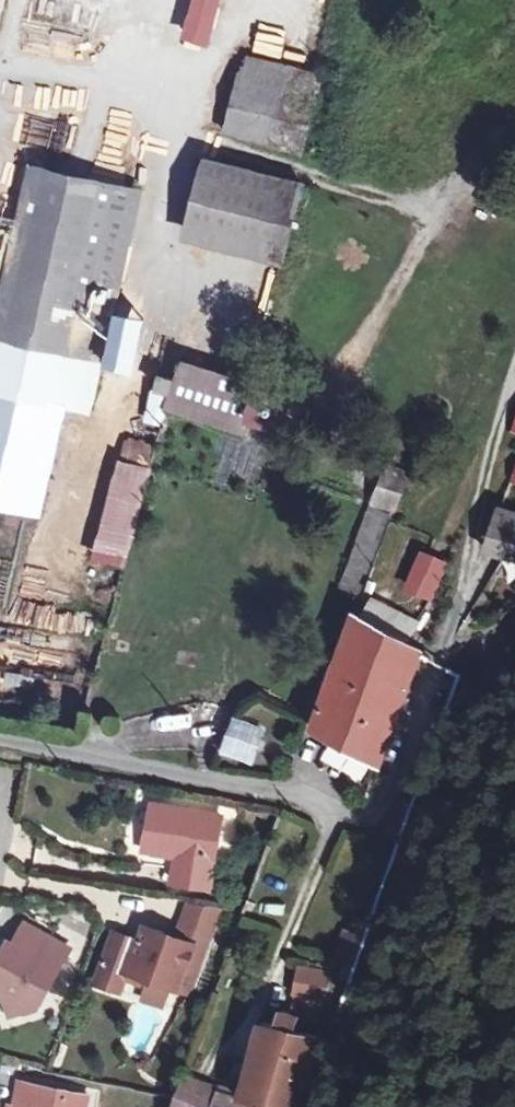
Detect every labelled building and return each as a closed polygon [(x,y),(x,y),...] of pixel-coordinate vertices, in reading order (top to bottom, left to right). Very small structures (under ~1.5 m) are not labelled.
[(9,0),(0,0),(0,35),(9,0)] [(218,0),(187,0),(179,38),(208,44),(218,0)] [(225,144),(301,164),(322,84),(246,65),(225,144)] [(209,171),(193,229),(288,256),(305,199),(209,171)] [(115,322),(86,314),(113,198),(36,178),(3,317),(0,317),(0,518),(43,528),(70,415),(92,421),(115,322)] [(143,205),(113,198),(86,314),(115,322),(143,205)] [(110,377),(135,384),(149,331),(124,324),(110,377)] [(243,446),(247,432),(257,397),(187,374),(181,393),(162,388),(149,430),(165,436),(169,421),(243,446)] [(122,568),(157,445),(120,435),(85,558),(122,568)] [(394,519),(407,484),(390,478),(377,513),(394,519)] [(348,596),(365,602),(391,527),(376,522),(348,596)] [(488,558),(514,567),(514,528),(499,523),(488,558)] [(414,598),(434,608),(450,573),(430,564),(414,598)] [(422,661),(358,625),(316,735),(383,773),(422,661)] [(233,725),(221,761),(252,768),(266,729),(236,725),(233,725)] [(180,870),(177,890),(214,896),(226,824),(158,812),(151,858),(185,864),(184,870),(180,870)] [(15,955),(7,950),(0,964),(0,995),(8,999),(9,1000),(11,1022),(39,1015),(57,977),(49,973),(63,950),(26,933),(15,955)] [(351,999),(371,940),(357,935),(352,947),(342,944),(332,973),(344,977),(338,995),(351,999)] [(155,984),(148,1003),(166,1009),(173,991),(155,984)] [(299,992),(292,1019),(326,1027),(332,1000),(299,992)] [(0,995),(0,1017),(8,999),(0,995)] [(268,1038),(251,1082),(256,1083),(301,1096),(317,1052),(297,1046),(299,1040),(297,1036),(292,1033),(287,1033),(284,1035),(282,1042),(268,1038)] [(301,1096),(256,1083),(251,1082),(243,1106),(297,1106),(301,1096)] [(93,1102),(27,1088),(23,1106),(28,1106),(92,1106),(93,1102)] [(196,1091),(188,1089),(181,1106),(190,1106),(196,1091)] [(221,1100),(196,1091),(190,1106),(218,1106),(221,1100)]
